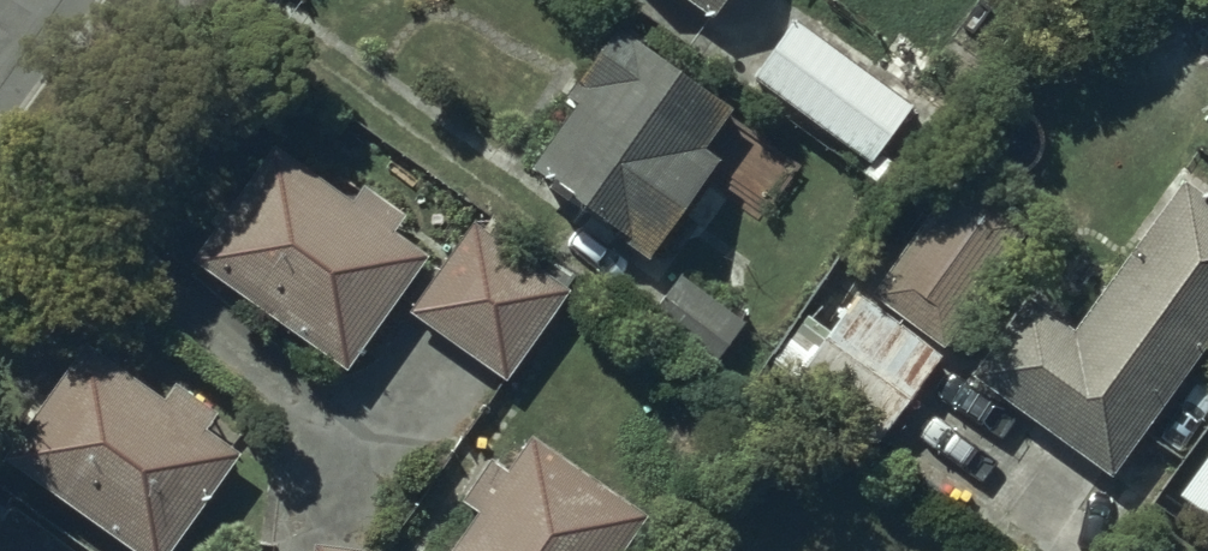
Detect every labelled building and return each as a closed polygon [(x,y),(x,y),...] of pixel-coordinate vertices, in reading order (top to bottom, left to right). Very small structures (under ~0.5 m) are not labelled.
[(618,7),(577,60),(583,64),(567,85),(574,91),(528,151),(562,178),(566,172),(624,216),(617,225),(646,247),(701,175),(695,170),(713,147),(698,136),(731,94),(618,7)] [(791,8),(748,69),(870,154),(912,94),(791,8)] [(269,132),(186,247),(344,360),(428,243),(392,217),(406,198),(349,157),(334,178),(269,132)] [(1032,206),(958,155),(869,283),(942,334),(1032,206)] [(1024,284),(968,362),(1110,464),(1207,328),(1207,186),(1181,166),(1071,318),(1024,284)] [(470,207),(403,301),(503,371),(569,278),(470,207)] [(773,333),(680,261),(643,309),(736,381),(773,333)] [(943,347),(854,281),(788,370),(877,435),(943,347)] [(0,440),(0,442),(147,550),(159,550),(240,440),(207,416),(218,400),(170,366),(159,382),(83,326),(0,440)] [(529,422),(504,457),(493,449),(464,490),(478,500),(442,550),(611,550),(645,504),(529,422)] [(1176,480),(1207,504),(1207,436),(1176,480)]
